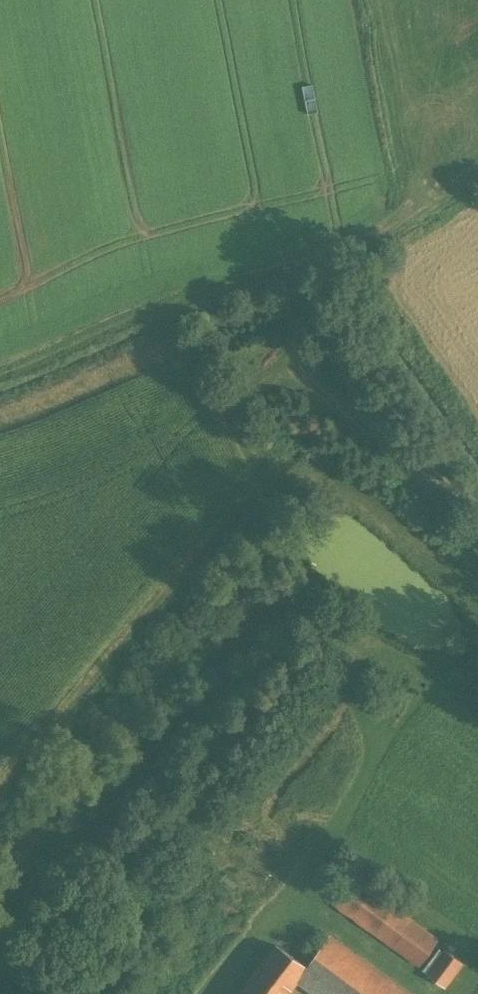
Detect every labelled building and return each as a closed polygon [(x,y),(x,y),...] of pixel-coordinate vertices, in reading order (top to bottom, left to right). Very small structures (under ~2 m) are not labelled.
[(218,874),(223,867),(206,854),(200,862),(218,874)] [(411,920),(354,878),(335,904),(392,946),(411,920)] [(436,939),(411,920),(392,946),(418,964),(436,939)] [(328,936),(305,967),(296,979),(316,993),(407,993),(328,936)] [(238,993),(285,993),(296,979),(305,967),(275,945),(238,993)] [(445,950),(427,974),(443,986),(461,962),(445,950)]
